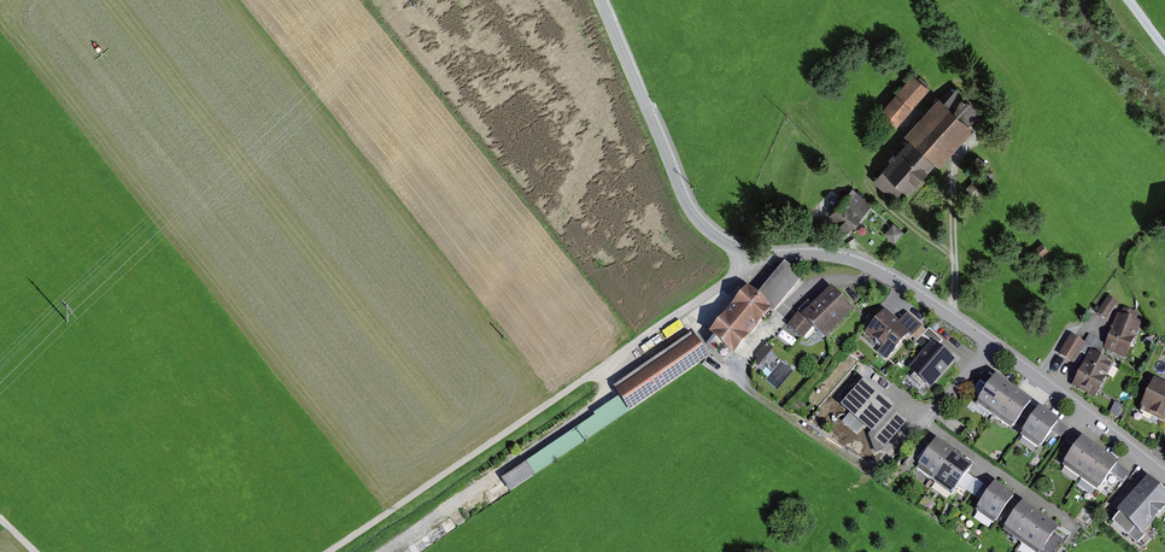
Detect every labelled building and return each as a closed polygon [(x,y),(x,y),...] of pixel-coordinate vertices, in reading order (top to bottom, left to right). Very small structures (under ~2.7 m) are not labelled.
[(928,88),(912,76),(885,109),(902,122),(928,88)] [(912,140),(876,180),(895,196),(900,190),(908,196),(935,166),(941,171),(975,132),(968,126),(981,112),(958,92),(947,104),(941,99),(908,136),(912,140)] [(990,167),(980,159),(975,165),(986,173),(990,167)] [(986,188),(978,179),(968,188),(977,197),(986,188)] [(872,207),(853,190),(832,214),(851,231),(872,207)] [(902,233),(894,225),(887,233),(895,241),(902,233)] [(1042,242),(1030,254),(1036,261),(1049,250),(1042,242)] [(784,261),(757,292),(774,306),(800,275),(784,261)] [(749,285),(709,332),(733,353),(774,306),(757,292),(749,285)] [(806,314),(802,311),(788,325),(803,339),(813,329),(824,340),(854,310),(832,288),(806,314)] [(1108,296),(1096,314),(1106,321),(1118,303),(1108,296)] [(899,322),(885,310),(866,332),(891,354),(908,335),(912,338),(923,326),(907,312),(899,322)] [(1141,322),(1118,314),(1106,352),(1128,359),(1141,322)] [(945,343),(932,331),(926,337),(933,344),(911,369),(933,388),(956,362),(940,348),(945,343)] [(616,391),(693,338),(691,335),(613,387),(616,391)] [(1087,345),(1073,336),(1061,356),(1075,364),(1087,345)] [(629,412),(709,357),(695,337),(693,338),(616,391),(615,392),(619,397),(629,411),(629,412)] [(756,355),(758,368),(774,349),(767,343),(756,355)] [(1114,364),(1092,353),(1076,386),(1098,397),(1114,364)] [(976,405),(993,418),(1013,390),(996,377),(976,405)] [(1154,380),(1142,408),(1164,418),(1164,385),(1154,380)] [(898,410),(868,381),(841,408),(872,437),(882,427),(894,439),(909,424),(896,412),(898,410)] [(993,418),(1011,430),(1031,402),(1013,390),(993,418)] [(535,475),(629,411),(619,397),(593,415),(594,417),(527,463),(535,475)] [(1062,422),(1043,409),(1025,435),(1044,448),(1062,422)] [(1119,463),(1084,438),(1066,464),(1101,488),(1119,463)] [(916,470),(934,482),(954,454),(936,442),(916,470)] [(934,482),(951,495),(971,467),(954,454),(934,482)] [(510,492),(535,475),(527,463),(502,480),(510,492)] [(967,489),(976,495),(984,484),(975,478),(967,489)] [(1149,480),(1118,516),(1121,519),(1115,526),(1130,538),(1136,530),(1144,537),(1164,513),(1164,493),(1149,480)] [(1016,499),(998,486),(980,510),(998,523),(1016,499)] [(1024,506),(1006,531),(1035,551),(1044,551),(1059,530),(1024,506)]
